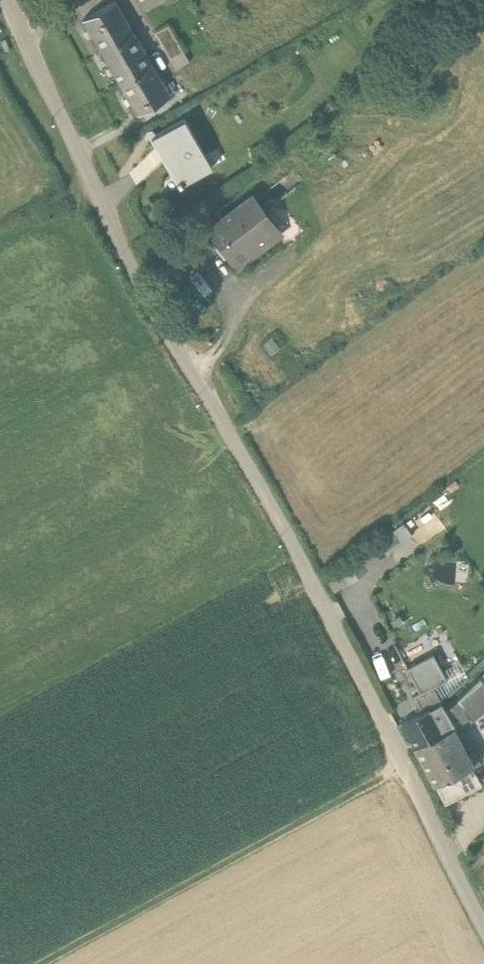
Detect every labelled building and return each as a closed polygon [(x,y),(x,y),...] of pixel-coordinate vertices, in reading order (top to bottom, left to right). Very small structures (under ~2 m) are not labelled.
[(115,4),(83,22),(89,32),(85,34),(88,40),(92,38),(102,54),(133,36),(115,4)] [(169,28),(156,35),(170,59),(182,52),(169,28)] [(133,36),(102,54),(110,69),(106,71),(110,77),(114,75),(120,85),(151,67),(133,36)] [(5,44),(1,46),(5,56),(10,54),(5,44)] [(182,52),(170,59),(177,71),(190,64),(182,52)] [(151,67),(120,85),(128,100),(124,102),(127,108),(131,106),(138,117),(169,99),(151,67)] [(184,121),(151,140),(179,188),(212,169),(184,121)] [(250,152),(255,163),(266,157),(261,147),(250,152)] [(252,198),(208,231),(237,268),(280,235),(252,198)] [(420,517),(427,532),(440,525),(432,511),(420,517)] [(408,525),(385,539),(392,550),(415,536),(408,525)] [(361,561),(343,571),(350,582),(367,572),(361,561)] [(446,682),(442,673),(433,656),(406,670),(419,694),(412,698),(421,714),(441,704),(433,688),(446,682)] [(467,680),(459,663),(442,673),(446,682),(433,688),(441,704),(442,703),(467,680)] [(446,711),(453,724),(455,727),(470,721),(471,724),(483,714),(483,676),(446,711)] [(421,714),(401,725),(415,748),(442,734),(440,731),(453,724),(446,711),(442,703),(441,704),(421,714)] [(442,734),(415,748),(444,804),(480,785),(451,729),(442,734)]
